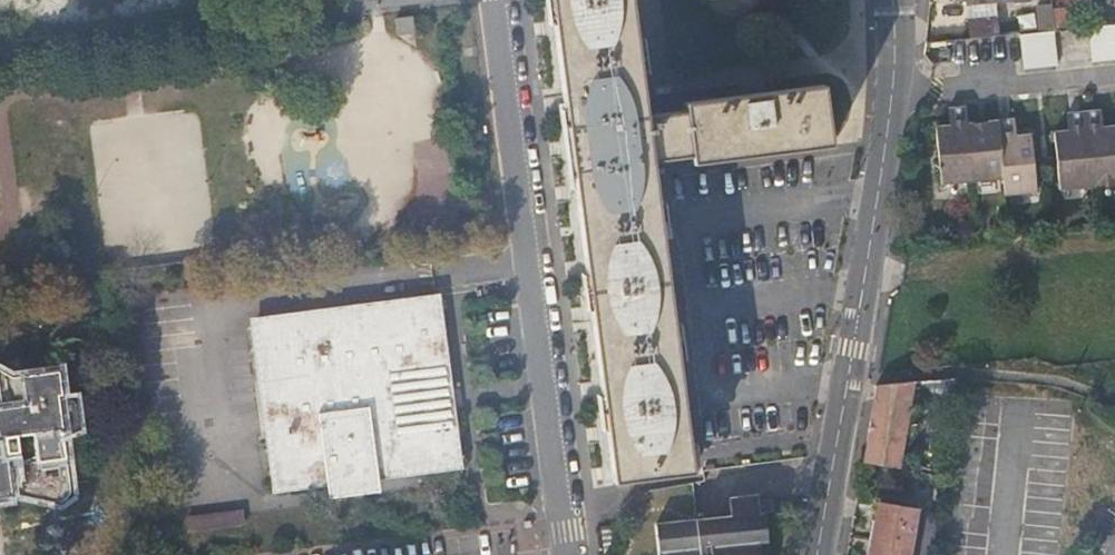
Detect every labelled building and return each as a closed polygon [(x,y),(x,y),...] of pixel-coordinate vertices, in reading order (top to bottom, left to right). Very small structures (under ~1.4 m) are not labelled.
[(18,25),(15,0),(0,0),(0,27),(18,25)] [(632,0),(551,0),(610,456),(613,479),(693,469),(654,165),(830,144),(822,85),(740,93),(740,85),(655,94),(657,112),(647,113),(632,0)] [(971,11),(998,9),(997,0),(970,0),(971,11)] [(1052,7),(1052,3),(1038,5),(1040,28),(1054,27),(1052,7)] [(1066,6),(1052,7),(1054,27),(1068,25),(1066,6)] [(972,25),(973,36),(990,34),(1001,33),(999,22),(972,25)] [(1089,28),(1092,63),(1114,60),(1114,25),(1089,28)] [(1020,36),(1024,70),(1059,66),(1055,32),(1020,36)] [(935,128),(941,186),(1004,179),(1006,196),(1038,192),(1031,135),(1018,136),(1016,120),(968,126),(966,109),(949,111),(951,127),(935,128)] [(1063,188),(1114,182),(1114,126),(1105,127),(1103,111),(1069,115),(1071,130),(1056,131),(1063,188)] [(256,326),(277,491),(329,484),(333,506),(383,500),(379,478),(458,467),(438,302),(256,326)] [(9,497),(57,504),(64,502),(69,493),(62,437),(78,428),(73,399),(58,400),(54,374),(14,378),(0,372),(0,498),(9,497)] [(908,380),(880,383),(868,461),(895,466),(908,380)] [(651,488),(659,554),(769,554),(768,537),(772,536),(768,506),(764,507),(762,494),(732,498),(734,512),(699,517),(693,483),(651,488)] [(879,501),(872,538),(911,546),(914,529),(917,509),(879,501)] [(914,529),(911,546),(921,548),(923,530),(914,529)] [(938,551),(940,533),(923,530),(921,548),(938,551)] [(872,538),(869,554),(938,554),(938,551),(921,548),(911,546),(872,538)]
